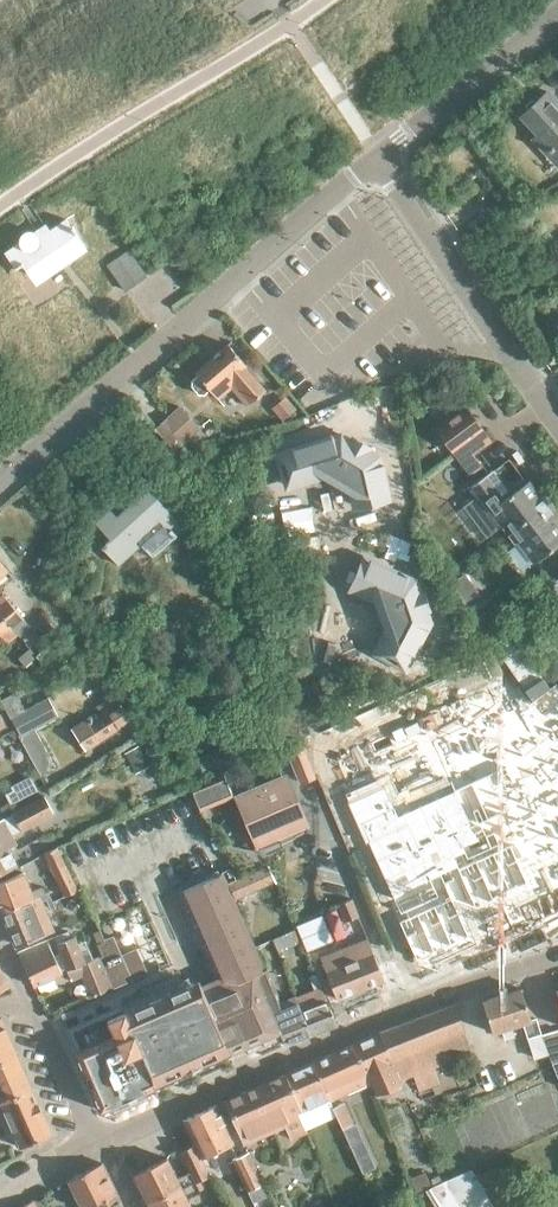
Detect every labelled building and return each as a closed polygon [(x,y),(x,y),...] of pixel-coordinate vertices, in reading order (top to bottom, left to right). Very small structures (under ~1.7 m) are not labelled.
[(556,87),(557,85),(557,75),(551,68),(544,75),(556,87)] [(547,92),(520,116),(537,134),(532,139),(546,154),(552,149),(557,156),(557,104),(547,92)] [(68,260),(86,248),(66,219),(33,242),(29,236),(5,252),(15,268),(22,263),(30,275),(56,258),(54,256),(62,250),(68,260)] [(125,290),(145,275),(126,249),(106,264),(125,290)] [(191,379),(191,386),(197,393),(204,394),(209,389),(212,392),(225,381),(246,405),(263,390),(243,366),(244,364),(226,343),(194,371),(197,375),(191,379)] [(286,397),(272,408),(282,419),(283,421),(286,419),(297,409),(286,397)] [(179,406),(155,427),(174,449),(180,444),(182,447),(186,445),(183,441),(198,427),(179,406)] [(465,407),(437,429),(460,460),(489,439),(465,407)] [(341,429),(275,449),(288,492),(326,480),(346,490),(358,520),(405,502),(385,450),(341,429)] [(483,502),(474,509),(492,533),(501,527),(507,534),(550,502),(540,488),(536,492),(527,480),(510,493),(496,474),(474,490),(483,502)] [(109,509),(94,522),(109,538),(100,546),(117,564),(140,544),(151,556),(183,527),(157,498),(151,503),(142,493),(116,517),(109,509)] [(507,534),(514,543),(519,540),(535,561),(557,543),(557,527),(553,520),(557,516),(557,512),(550,502),(507,534)] [(366,544),(346,584),(382,602),(390,623),(378,653),(426,671),(446,620),(428,574),(366,544)] [(18,634),(28,625),(6,600),(1,604),(0,604),(0,614),(18,634)] [(7,644),(18,634),(0,614),(0,636),(7,644)] [(49,643),(36,655),(40,660),(44,667),(48,664),(54,671),(70,656),(58,645),(54,649),(49,643)] [(36,669),(21,678),(28,690),(43,682),(36,669)] [(16,691),(1,699),(11,718),(15,727),(38,769),(41,774),(55,766),(35,729),(57,717),(47,698),(26,710),(16,691)] [(89,716),(71,729),(84,749),(131,719),(115,694),(97,706),(103,715),(96,719),(92,721),(89,716)] [(348,806),(366,848),(371,846),(402,919),(407,916),(410,923),(401,926),(418,965),(471,942),(457,909),(472,903),(476,912),(529,889),(521,872),(557,857),(557,702),(540,712),(533,716),(524,698),(474,721),(475,724),(434,743),(457,791),(408,815),(403,806),(395,810),(386,790),(369,797),(348,806)] [(300,740),(284,746),(299,781),(315,774),(300,740)] [(222,747),(193,757),(199,773),(227,763),(222,747)] [(223,773),(190,787),(200,810),(233,796),(223,773)] [(283,777),(238,796),(258,841),(303,822),(283,777)] [(0,820),(0,873),(17,864),(8,848),(16,844),(11,835),(53,813),(44,795),(12,812),(12,813),(0,820)] [(56,846),(44,852),(66,895),(78,888),(56,846)] [(267,867),(227,884),(232,899),(274,881),(267,867)] [(0,881),(0,909),(1,912),(40,895),(29,869),(0,881)] [(75,1025),(67,1028),(77,1050),(75,1051),(101,1110),(157,1085),(158,1084),(156,1081),(226,1051),(228,1054),(238,1050),(277,1034),(252,975),(262,971),(232,899),(227,884),(222,873),(184,890),(221,976),(207,982),(202,984),(191,984),(144,1004),(141,998),(120,1006),(75,1025)] [(40,895),(1,912),(14,943),(19,945),(54,931),(40,895)] [(351,897),(337,903),(345,920),(359,914),(351,897)] [(85,960),(66,969),(71,979),(84,973),(87,981),(88,980),(94,994),(133,979),(113,933),(103,938),(99,928),(92,931),(97,942),(102,954),(98,956),(85,961),(85,960)] [(47,939),(19,951),(33,983),(61,971),(61,970),(66,968),(66,969),(85,960),(74,936),(71,937),(68,930),(52,937),(47,939)] [(367,938),(319,957),(336,1000),(384,981),(367,938)] [(262,971),(252,975),(277,1034),(282,1046),(286,1044),(309,1035),(294,997),(293,996),(278,1003),(264,968),(262,969),(262,971)] [(0,969),(0,991),(9,987),(0,969)] [(313,989),(294,997),(309,1035),(336,1025),(321,987),(314,973),(307,976),(313,989)] [(521,988),(482,1000),(493,1032),(502,1029),(505,1039),(515,1035),(512,1026),(523,1022),(528,1037),(534,1058),(549,1053),(541,1035),(541,1033),(541,1032),(536,1016),(530,1018),(521,988)] [(439,1083),(433,1066),(473,1052),(456,1005),(380,1032),(399,1078),(413,1073),(419,1090),(439,1083)] [(17,1054),(0,1017),(0,1061),(17,1054)] [(541,1035),(549,1053),(557,1077),(557,1030),(541,1035)] [(353,1043),(370,1082),(376,1095),(402,1085),(399,1078),(380,1032),(353,1043)] [(370,1082),(353,1043),(312,1062),(329,1097),(330,1099),(370,1082)] [(32,1089),(17,1054),(0,1061),(0,1102),(32,1089)] [(285,1074),(302,1110),(329,1097),(312,1062),(285,1074)] [(302,1110),(285,1074),(255,1087),(225,1100),(245,1143),(285,1125),(291,1138),(307,1131),(298,1112),(302,1110)] [(32,1089),(0,1102),(0,1104),(20,1148),(52,1134),(32,1089)] [(333,1107),(342,1128),(355,1123),(345,1101),(333,1107)] [(195,1143),(201,1157),(233,1142),(215,1104),(182,1119),(194,1144),(195,1143)] [(194,1182),(210,1174),(201,1157),(195,1143),(194,1144),(179,1151),(189,1171),(176,1177),(166,1157),(133,1173),(148,1202),(180,1185),(181,1187),(193,1181),(194,1182)] [(248,1188),(263,1181),(249,1151),(234,1158),(248,1188)] [(82,1206),(86,1206),(117,1192),(102,1162),(68,1179),(82,1206)] [(470,1169),(443,1181),(459,1206),(494,1206),(470,1169)] [(148,1202),(150,1206),(192,1206),(187,1197),(200,1190),(195,1182),(210,1174),(194,1182),(193,1181),(181,1187),(180,1185),(148,1202)] [(117,1192),(86,1206),(123,1206),(117,1192)] [(33,1198),(21,1206),(38,1206),(33,1198)]
